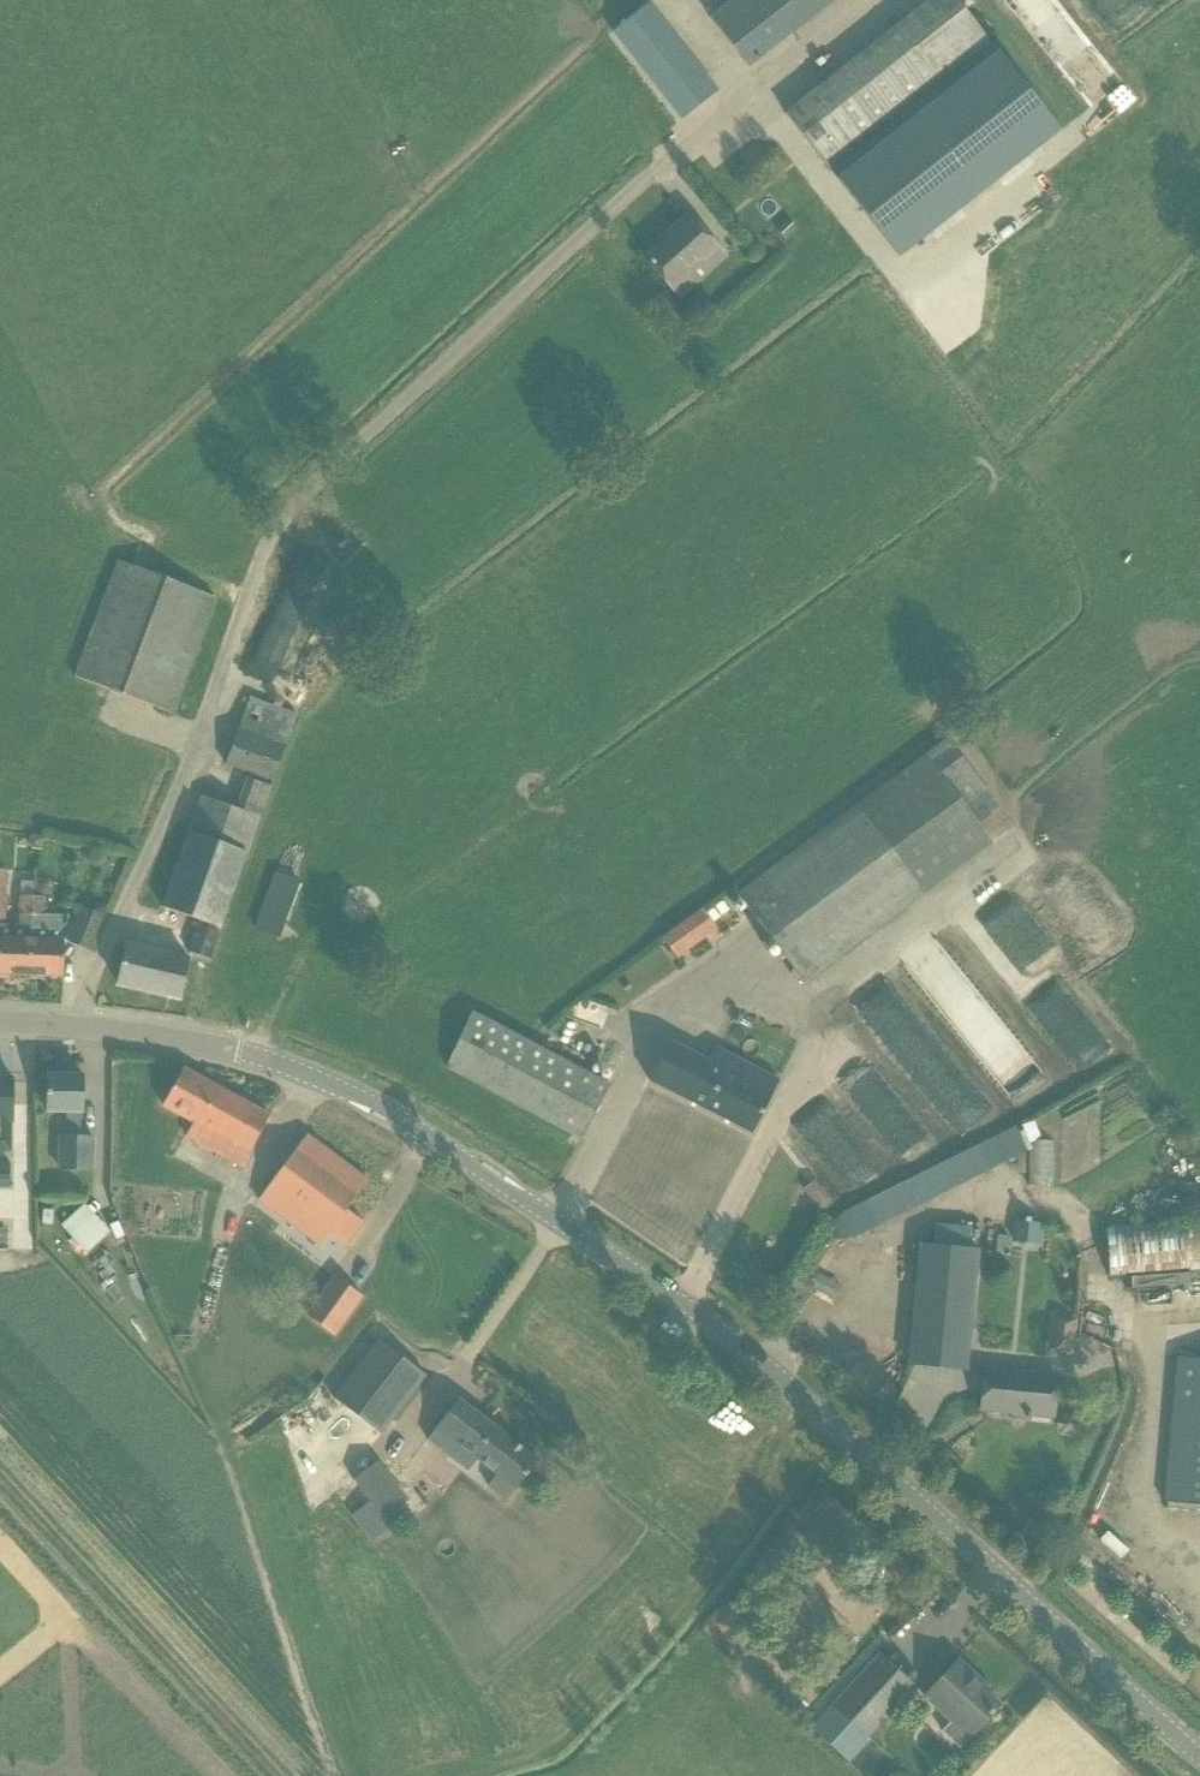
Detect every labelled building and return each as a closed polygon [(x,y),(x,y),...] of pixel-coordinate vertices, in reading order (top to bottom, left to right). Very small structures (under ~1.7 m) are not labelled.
[(709,18),(723,35),(733,48),(748,66),(787,35),(779,25),(810,0),(732,0),(709,18)] [(785,114),(800,133),(829,169),(991,43),(961,6),(957,0),(930,0),(785,114)] [(1066,70),(1106,40),(1077,0),(1013,0),(1066,70)] [(647,5),(612,33),(676,115),(712,87),(647,5)] [(991,43),(829,169),(897,257),(1059,131),(991,43)] [(688,215),(643,256),(674,294),(718,250),(688,215)] [(788,219),(778,230),(785,237),(796,227),(788,219)] [(347,542),(339,549),(342,553),(350,546),(347,542)] [(74,676),(149,705),(171,714),(215,597),(192,589),(118,561),(74,676)] [(226,765),(249,773),(273,782),(297,714),(273,706),(251,698),(226,765)] [(738,892),(803,983),(992,842),(979,822),(1001,806),(947,739),(738,892)] [(202,796),(191,826),(162,908),(199,921),(188,952),(209,960),(217,937),(270,787),(248,778),(237,808),(202,796)] [(31,835),(29,843),(32,848),(41,850),(43,837),(31,835)] [(280,937),(301,882),(276,873),(255,928),(280,937)] [(29,975),(31,955),(32,940),(32,915),(33,897),(36,885),(35,885),(22,884),(20,914),(18,914),(17,925),(0,924),(0,974),(29,975)] [(31,955),(29,975),(63,976),(64,941),(61,941),(62,917),(44,916),(45,886),(36,885),(33,897),(32,915),(32,940),(31,955)] [(89,950),(103,916),(83,908),(69,941),(89,950)] [(716,928),(702,908),(662,937),(677,957),(716,928)] [(936,945),(964,987),(977,979),(958,950),(967,944),(958,930),(936,945)] [(179,999),(189,959),(127,944),(118,984),(179,999)] [(583,1140),(595,1119),(613,1084),(477,1011),(458,1046),(447,1067),(583,1140)] [(669,1041),(649,1080),(752,1133),(778,1081),(715,1049),(709,1061),(669,1041)] [(1026,1076),(1033,1096),(1057,1087),(1044,1050),(1032,1054),(1038,1071),(1026,1076)] [(242,1167),(258,1136),(269,1115),(184,1068),(172,1089),(163,1106),(194,1123),(187,1137),(235,1163),(242,1167)] [(48,1075),(48,1112),(67,1112),(67,1138),(60,1137),(60,1169),(93,1169),(94,1138),(79,1138),(79,1131),(81,1131),(81,1112),(82,1112),(82,1075),(48,1075)] [(11,1151),(12,1123),(13,1123),(14,1077),(0,1076),(0,1151),(11,1151)] [(976,1132),(1006,1110),(988,1084),(957,1106),(976,1132)] [(1040,1128),(845,1210),(859,1244),(903,1226),(907,1237),(966,1213),(984,1205),(991,1221),(1043,1199),(1037,1186),(1060,1176),(1040,1128)] [(327,1233),(345,1245),(362,1222),(346,1211),(366,1182),(304,1136),(290,1155),(261,1200),(320,1243),(327,1233)] [(0,1165),(0,1186),(9,1186),(9,1165),(0,1165)] [(803,1191),(817,1207),(828,1198),(814,1181),(803,1191)] [(103,1199),(74,1222),(100,1253),(128,1229),(103,1199)] [(1013,1221),(1011,1242),(1040,1245),(1042,1223),(1013,1221)] [(22,1242),(22,1222),(0,1222),(0,1242),(22,1242)] [(1131,1276),(1199,1268),(1199,1226),(1126,1235),(1131,1276)] [(967,1369),(978,1247),(919,1242),(908,1363),(967,1369)] [(305,1314),(334,1336),(363,1297),(334,1275),(305,1314)] [(1052,1315),(1047,1351),(1072,1355),(1077,1318),(1052,1315)] [(381,1434),(425,1376),(379,1341),(335,1399),(381,1434)] [(1199,1504),(1199,1360),(1176,1358),(1163,1501),(1199,1504)] [(1052,1417),(1055,1393),(1057,1376),(985,1369),(983,1386),(981,1410),(1026,1414),(1025,1417),(1029,1418),(1029,1415),(1052,1417)] [(458,1399),(427,1439),(449,1456),(458,1445),(497,1475),(488,1486),(507,1501),(538,1460),(458,1399)] [(377,1460),(353,1479),(370,1502),(351,1516),(369,1541),(392,1525),(385,1515),(406,1500),(377,1460)] [(814,1725),(811,1727),(849,1762),(869,1741),(867,1739),(899,1703),(915,1686),(880,1653),(864,1671),(831,1706),(814,1725)] [(958,1660),(942,1678),(925,1696),(951,1720),(941,1731),(959,1748),(982,1722),(999,1705),(973,1681),(976,1677),(958,1660)]
